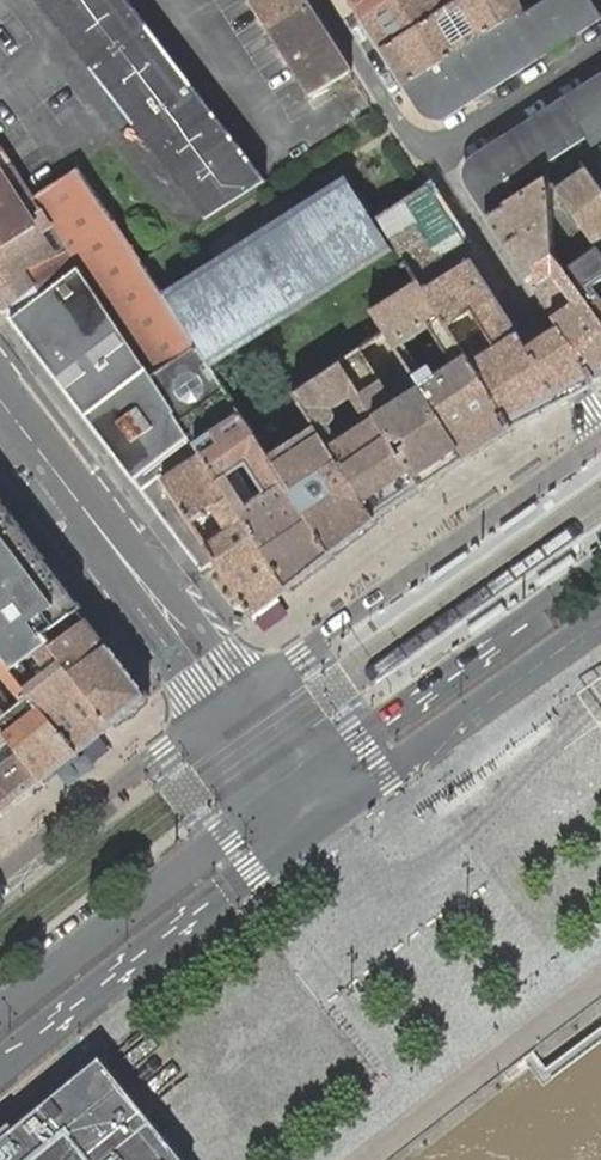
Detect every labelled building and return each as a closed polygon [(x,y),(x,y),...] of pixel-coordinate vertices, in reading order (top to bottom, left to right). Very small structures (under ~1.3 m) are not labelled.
[(207,218),(267,180),(255,165),(129,0),(39,0),(196,204),(207,218)] [(271,28),(310,3),(308,0),(253,0),(271,28)] [(361,16),(386,0),(351,0),(361,16)] [(382,49),(450,5),(447,0),(386,0),(361,16),(382,49)] [(382,49),(405,84),(523,10),(518,0),(459,0),(450,5),(382,49)] [(405,84),(425,116),(428,118),(431,120),(433,120),(438,121),(442,121),(445,120),(447,119),(600,21),(600,18),(589,0),(550,0),(536,9),(533,4),(523,10),(405,84)] [(312,95),(352,69),(310,3),(271,28),(312,95)] [(465,180),(489,218),(548,180),(542,171),(589,140),(594,149),(600,145),(600,77),(472,160),(469,162),(467,165),(466,169),(464,172),(464,176),(465,180)] [(587,169),(559,188),(558,190),(600,250),(600,188),(587,169)] [(79,170),(34,200),(39,207),(29,215),(27,215),(35,226),(0,251),(0,304),(5,310),(35,287),(42,295),(79,267),(152,377),(197,346),(79,170)] [(35,226),(27,215),(29,215),(0,171),(0,251),(35,226)] [(600,382),(600,323),(553,255),(550,187),(549,187),(548,180),(489,218),(558,327),(595,385),(600,382)] [(352,183),(171,300),(212,364),(393,247),(352,183)] [(558,190),(555,186),(550,187),(553,255),(600,323),(600,250),(558,190)] [(527,347),(426,187),(378,219),(419,281),(513,430),(563,403),(527,347)] [(12,319),(135,481),(156,465),(190,438),(173,413),(175,412),(152,377),(79,267),(42,295),(12,319)] [(373,311),(386,331),(467,459),(513,430),(419,281),(373,311)] [(595,385),(558,327),(543,337),(527,347),(563,403),(579,394),(595,385)] [(339,362),(339,363),(422,489),(467,459),(386,331),(339,362)] [(190,438),(201,455),(290,587),(334,553),(271,457),(197,346),(152,377),(175,412),(173,413),(190,438)] [(292,394),(315,428),(377,520),(422,489),(339,363),(292,394)] [(271,457),(334,553),(377,520),(315,428),(271,457)] [(201,455),(164,479),(193,523),(205,515),(213,510),(227,531),(220,537),(207,545),(216,559),(215,560),(252,617),(290,587),(201,455)] [(156,465),(135,481),(203,570),(215,560),(216,559),(207,545),(193,523),(164,479),(156,465)] [(0,500),(0,646),(15,669),(49,642),(51,645),(78,624),(86,618),(51,570),(0,500)] [(205,515),(193,523),(207,545),(220,537),(205,515)] [(79,625),(78,624),(51,645),(114,726),(149,697),(149,695),(110,644),(107,644),(95,629),(89,620),(86,620),(79,625)] [(49,642),(15,669),(79,752),(114,726),(51,645),(49,642)] [(44,780),(79,752),(15,669),(0,646),(0,727),(44,780)] [(16,802),(44,780),(0,727),(0,780),(16,802)] [(2,813),(16,802),(0,780),(0,815),(2,813)] [(15,1128),(0,1141),(0,1159),(191,1159),(104,1054),(15,1128)]
